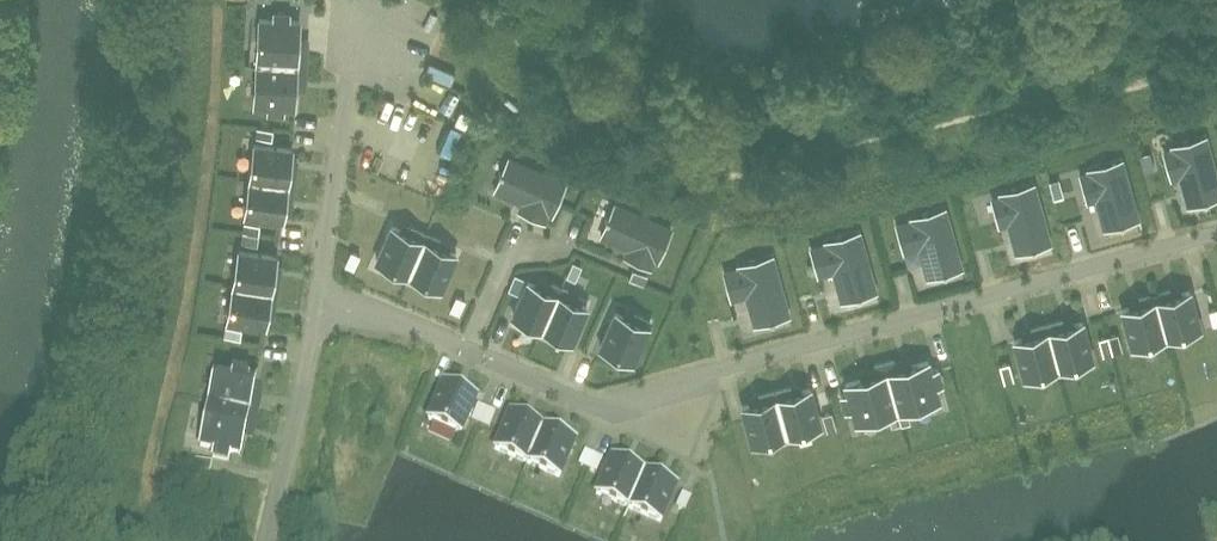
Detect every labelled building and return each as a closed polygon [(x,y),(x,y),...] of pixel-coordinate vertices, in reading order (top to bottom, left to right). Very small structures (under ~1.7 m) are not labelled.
[(302,24),(261,22),(258,112),(298,113),(302,24)] [(1207,136),(1155,150),(1164,181),(1178,177),(1186,205),(1216,196),(1216,169),(1207,136)] [(297,148),(256,143),(247,215),(288,220),(297,148)] [(507,155),(491,189),(519,201),(515,209),(545,223),(564,181),(507,155)] [(1138,221),(1121,163),(1069,178),(1078,208),(1091,204),(1099,232),(1138,221)] [(1054,243),(1037,185),(984,200),(993,230),(1007,227),(1015,255),(1054,243)] [(613,199),(597,234),(624,246),(619,255),(650,270),(671,226),(613,199)] [(968,264),(951,205),(899,220),(907,251),(921,247),(929,275),(968,264)] [(257,247),(260,225),(245,222),(242,245),(257,247)] [(458,253),(394,226),(378,262),(442,290),(458,253)] [(882,289),(865,230),(813,245),(822,276),(835,272),(843,300),(882,289)] [(280,253),(242,247),(230,321),(268,327),(280,253)] [(792,312),(775,254),(723,268),(732,299),(745,295),(753,323),(792,312)] [(593,309),(529,281),(513,318),(577,346),(593,309)] [(1199,334),(1189,295),(1119,313),(1129,352),(1199,334)] [(652,325),(615,309),(599,346),(636,361),(652,325)] [(1092,359),(1082,319),(1009,337),(1019,377),(1092,359)] [(1099,338),(1104,356),(1123,351),(1118,333),(1099,338)] [(939,407),(928,363),(842,384),(853,428),(939,407)] [(255,373),(215,365),(198,454),(237,461),(255,373)] [(465,431),(481,394),(444,378),(428,416),(465,431)] [(820,430),(810,391),(738,409),(749,449),(820,430)] [(564,475),(579,439),(510,409),(494,446),(564,475)] [(198,430),(186,429),(185,450),(197,450),(198,430)] [(666,520),(683,479),(613,451),(597,492),(666,520)]
